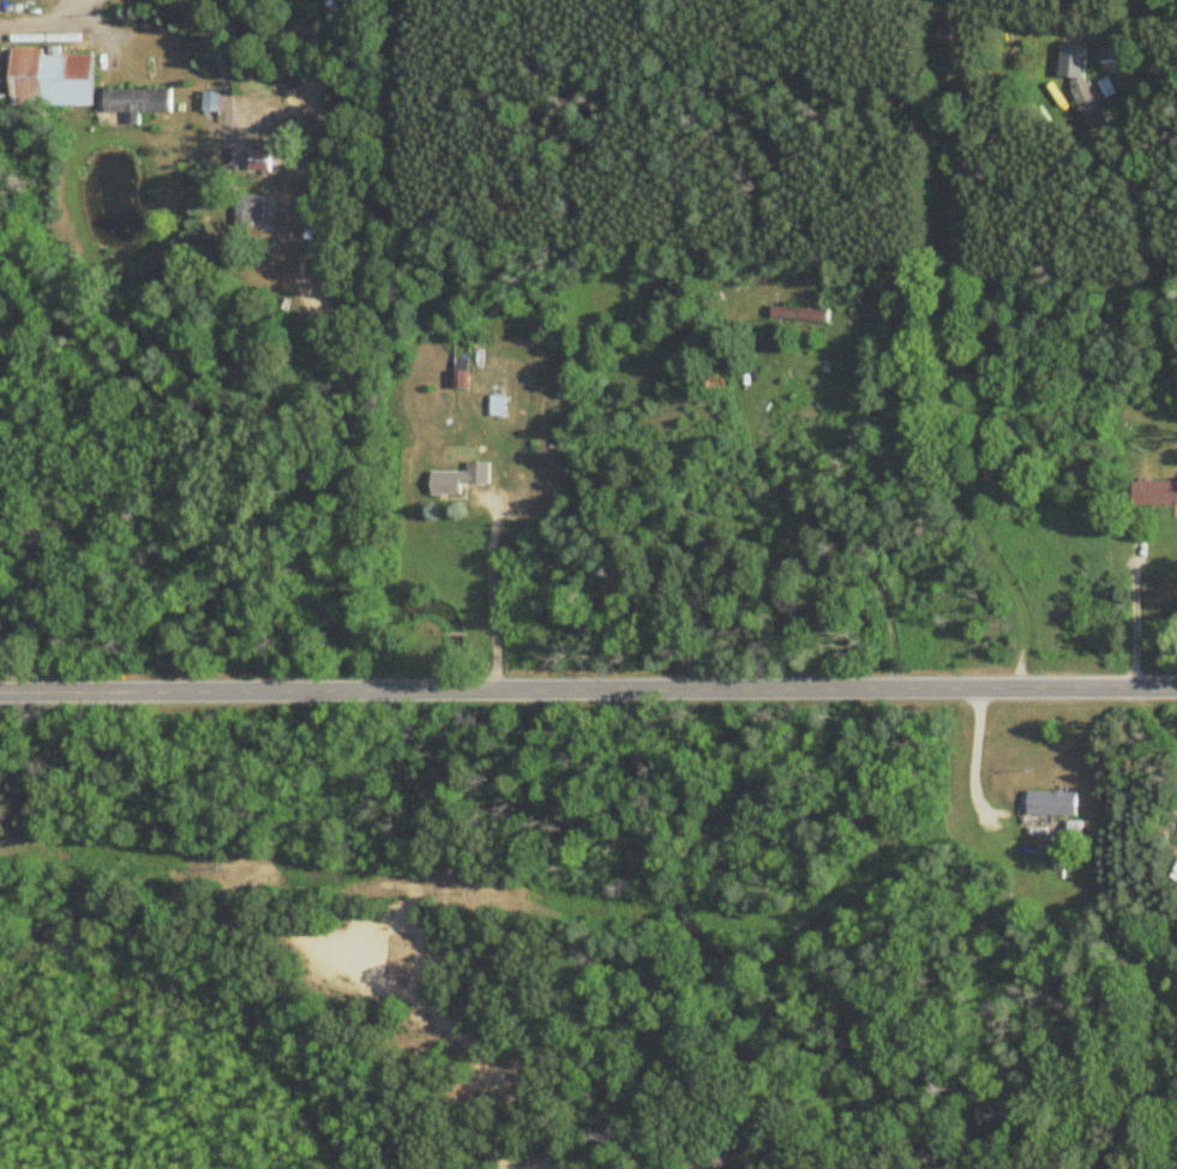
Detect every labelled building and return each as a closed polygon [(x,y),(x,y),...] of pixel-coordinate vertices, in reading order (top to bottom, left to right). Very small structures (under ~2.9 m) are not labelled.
[(1057,75),(1081,80),(1087,53),(1063,47),(1057,75)] [(93,56),(42,56),(42,50),(12,50),(12,106),(93,106),(93,56)] [(172,90),(106,90),(106,114),(172,114),(172,90)] [(263,224),(263,197),(237,197),(237,224),(263,224)] [(773,262),(772,273),(796,275),(797,264),(773,262)] [(828,309),(773,309),(773,321),(828,321),(828,309)] [(505,417),(505,396),(490,396),(490,417),(505,417)] [(431,474),(431,496),(459,496),(459,486),(489,486),(489,463),(467,463),(467,474),(431,474)] [(1176,506),(1176,483),(1134,483),(1134,506),(1176,506)] [(1077,816),(1077,792),(1029,792),(1029,816),(1077,816)]
